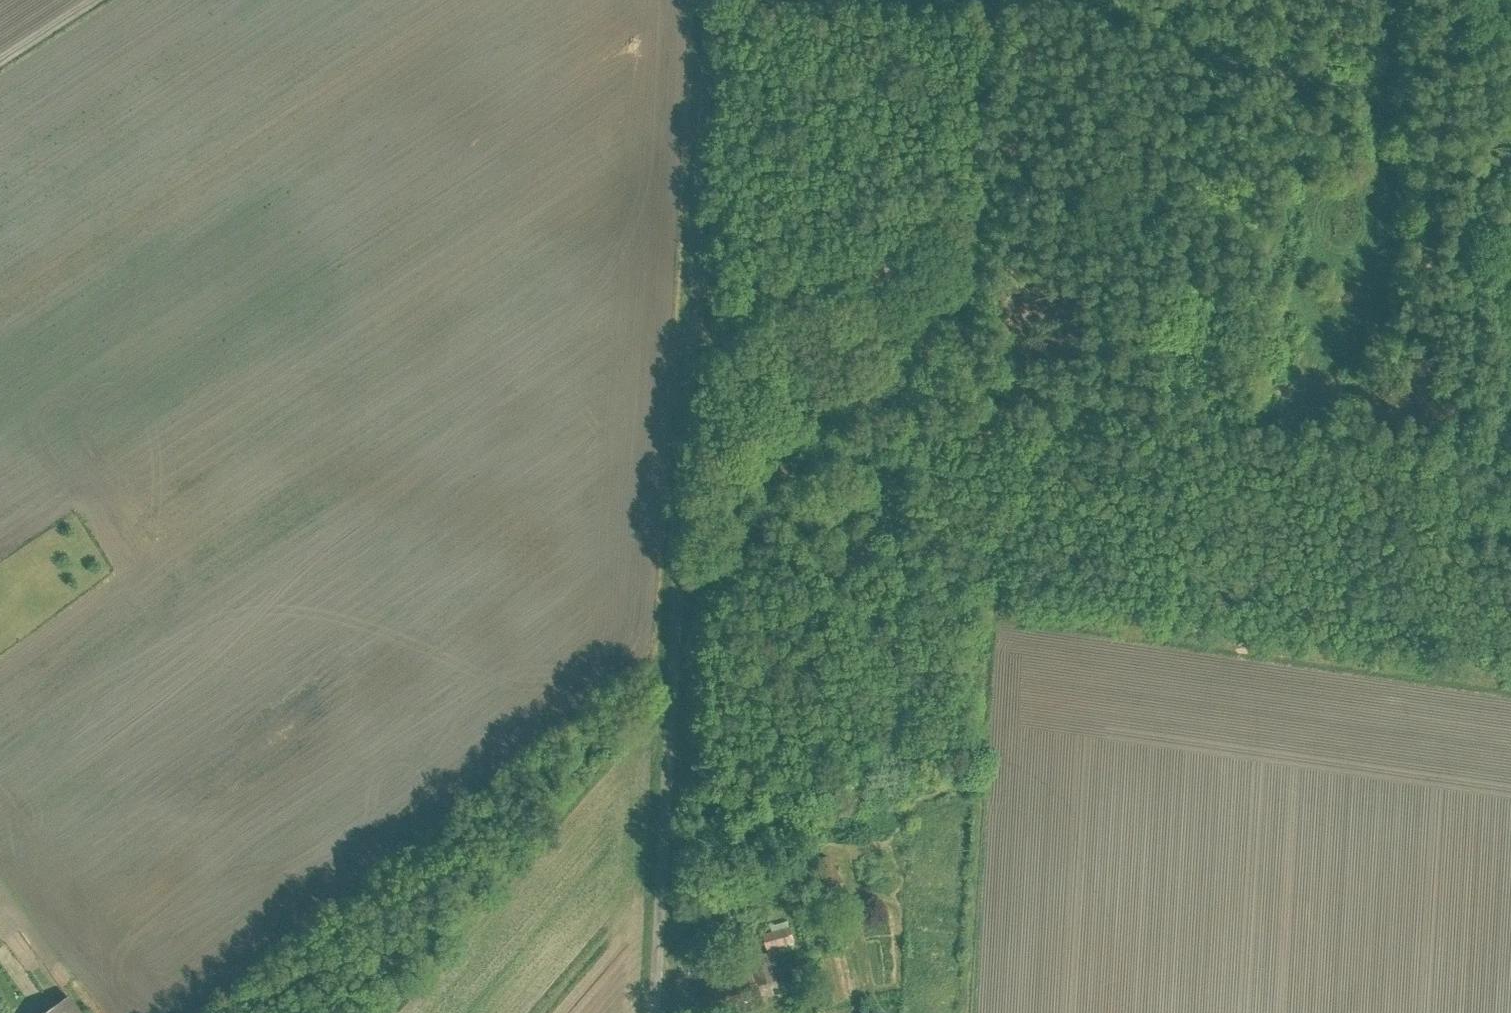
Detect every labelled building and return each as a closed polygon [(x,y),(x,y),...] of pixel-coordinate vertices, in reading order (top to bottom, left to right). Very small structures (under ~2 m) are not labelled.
[(762,935),(766,950),(793,943),(789,928),(762,935)] [(746,960),(750,974),(743,976),(724,981),(725,984),(704,991),(710,1012),(716,1012),(728,1010),(728,1012),(762,1002),(757,985),(775,980),(767,954),(746,960)] [(45,1012),(82,1012),(69,996),(45,1012)]
